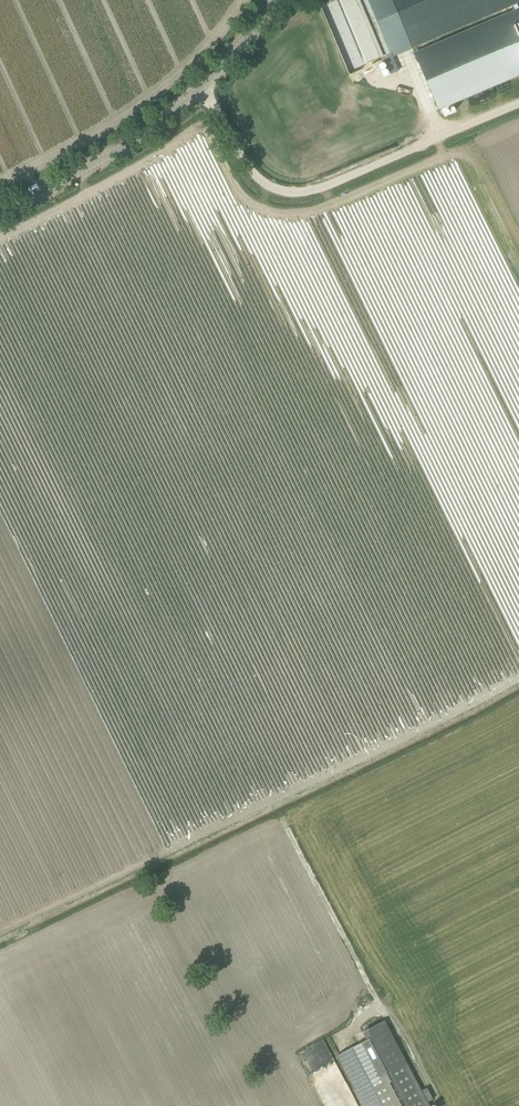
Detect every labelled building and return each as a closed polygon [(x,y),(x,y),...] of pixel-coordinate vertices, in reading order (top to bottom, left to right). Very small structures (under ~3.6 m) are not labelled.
[(377,0),(329,0),(318,4),(348,75),(385,61),(393,57),(400,53),(377,0)] [(511,5),(515,4),(518,2),(518,0),(377,0),(400,53),(411,48),(511,5)] [(515,4),(511,5),(513,10),(416,51),(440,108),(518,75),(518,8),(517,8),(515,4)] [(393,57),(385,61),(391,74),(399,71),(393,57)] [(385,1020),(364,1031),(368,1039),(339,1054),(366,1105),(430,1105),(385,1020)]
